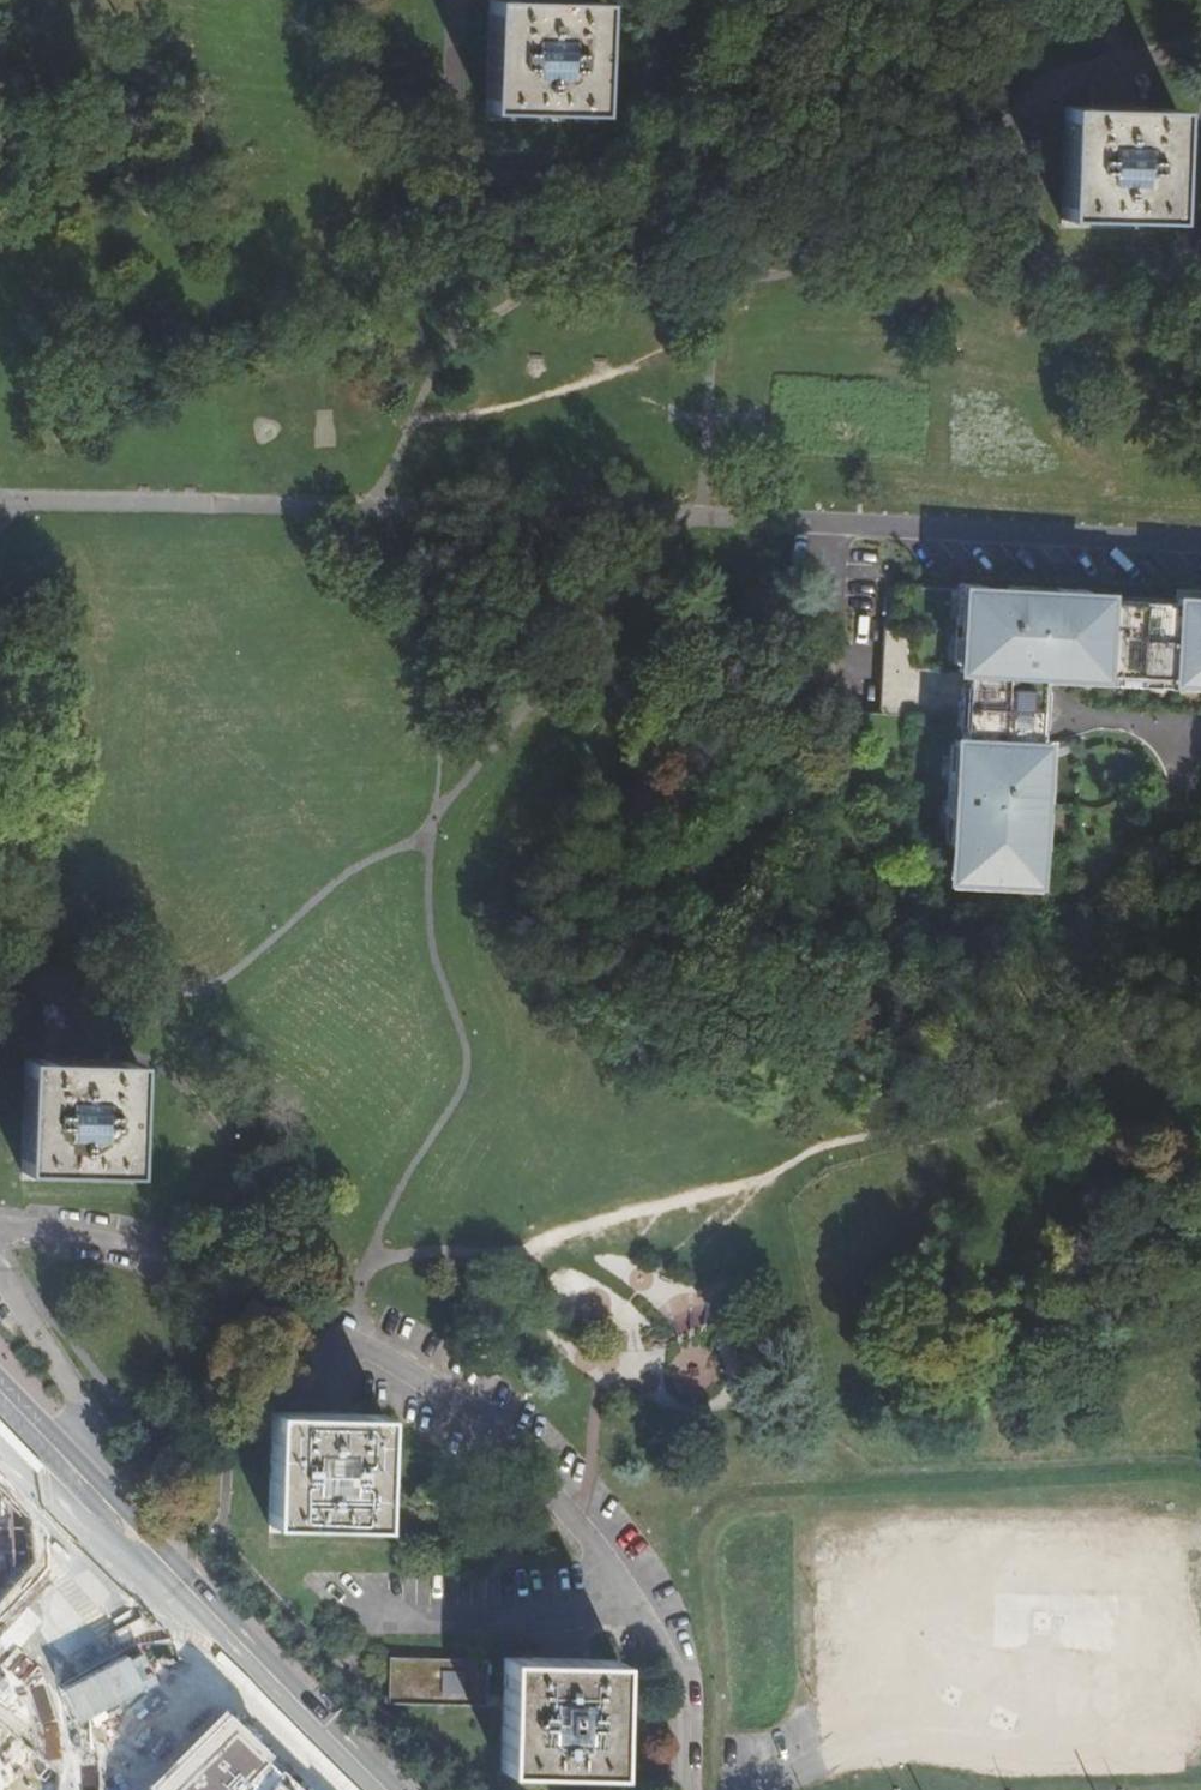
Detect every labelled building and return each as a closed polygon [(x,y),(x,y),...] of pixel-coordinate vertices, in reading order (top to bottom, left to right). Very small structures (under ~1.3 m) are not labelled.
[(483,118),(593,120),(597,10),(486,7),(483,118)] [(1063,115),(1061,226),(1173,229),(1177,118),(1063,115)] [(932,578),(931,589),(886,588),(881,713),(845,711),(838,872),(1016,879),(1024,673),(1200,680),(1200,589),(932,578)] [(127,1065),(16,1062),(13,1173),(125,1175),(127,1065)] [(378,1415),(267,1413),(263,1523),(375,1526),(378,1415)] [(384,1699),(481,1703),(483,1656),(386,1654),(384,1699)] [(611,1773),(615,1663),(504,1661),(501,1770),(611,1773)] [(25,1752),(0,1755),(0,1789),(31,1789),(25,1752)] [(264,1780),(239,1789),(268,1789),(264,1780)]
